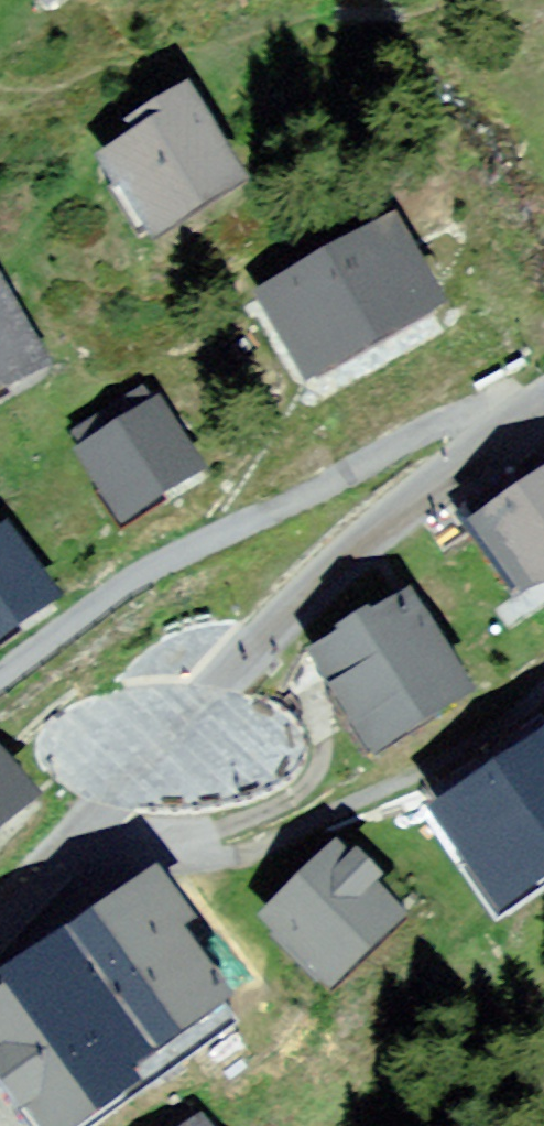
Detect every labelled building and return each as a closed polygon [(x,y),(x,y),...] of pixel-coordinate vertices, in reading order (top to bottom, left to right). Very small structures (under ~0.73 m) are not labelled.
[(108,168),(118,184),(109,190),(138,237),(159,223),(231,179),(181,100),(135,127),(146,145),(108,168)] [(387,239),(342,264),(336,255),(305,272),(311,281),(274,302),(310,361),(307,363),(311,369),(317,366),(316,364),(382,326),(384,329),(389,326),(387,323),(420,304),(422,308),(429,304),(424,296),(421,298),(387,239)] [(0,303),(0,383),(34,365),(0,303)] [(189,469),(155,416),(142,395),(79,435),(91,456),(126,509),(189,469)] [(509,491),(502,513),(486,528),(527,587),(543,575),(543,467),(509,491)] [(4,538),(0,541),(0,630),(46,598),(4,538)] [(423,610),(410,619),(446,677),(461,670),(423,610)] [(410,619),(405,611),(325,661),(377,745),(457,694),(446,677),(410,619)] [(540,717),(426,791),(444,819),(501,905),(543,877),(543,723),(540,717)] [(0,778),(0,823),(22,804),(0,778)] [(346,873),(336,865),(279,920),(288,930),(279,939),(319,981),(387,918),(363,892),(373,882),(355,865),(346,873)] [(152,882),(122,903),(116,896),(82,921),(84,924),(31,963),(41,979),(0,1008),(0,1063),(45,1125),(93,1125),(234,1026),(183,953),(179,920),(152,882)]
